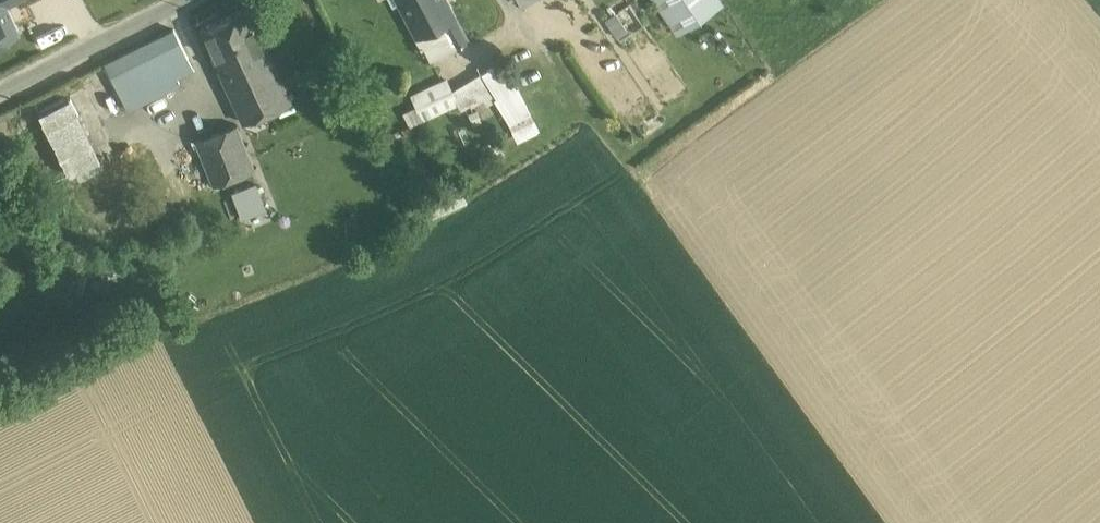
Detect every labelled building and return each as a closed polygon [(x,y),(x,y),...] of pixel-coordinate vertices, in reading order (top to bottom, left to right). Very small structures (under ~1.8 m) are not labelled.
[(392,7),(398,4),(416,38),(442,25),(456,17),(447,0),(389,0),(392,7)] [(722,102),(768,70),(720,0),(652,0),(722,102)] [(0,2),(0,41),(17,34),(4,5),(2,1),(0,2)] [(688,90),(629,4),(604,20),(664,106),(688,90)] [(248,8),(200,30),(222,76),(269,54),(248,8)] [(454,48),(442,25),(416,38),(428,61),(454,48)] [(174,30),(105,64),(128,110),(168,90),(165,83),(193,69),(174,30)] [(269,54),(222,76),(243,123),(291,101),(269,54)] [(439,65),(407,81),(414,95),(420,93),(447,80),(439,65)] [(447,80),(420,93),(431,115),(458,103),(447,80)] [(99,158),(69,96),(36,112),(66,174),(99,158)] [(237,123),(195,138),(211,185),(254,170),(237,123)] [(232,191),(241,216),(265,208),(257,183),(232,191)]
